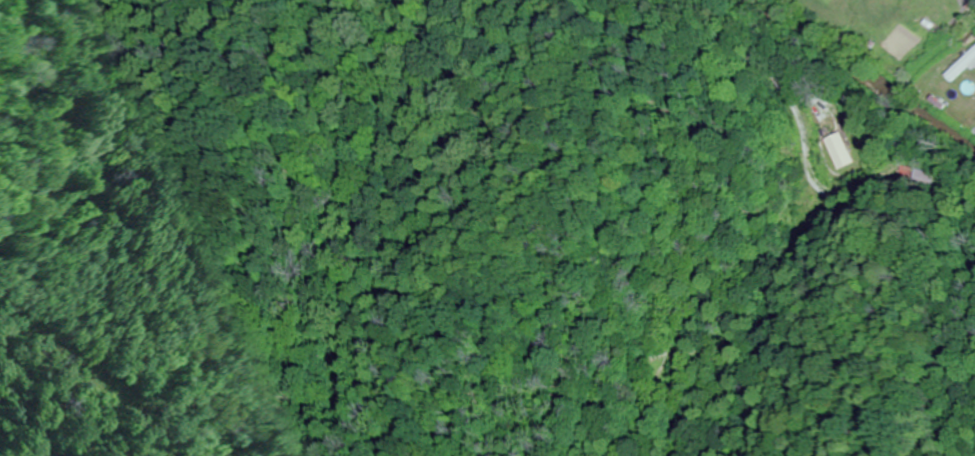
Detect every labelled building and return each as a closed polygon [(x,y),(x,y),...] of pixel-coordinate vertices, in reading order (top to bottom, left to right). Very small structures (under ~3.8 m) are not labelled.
[(952,77),(974,56),(974,41),(945,70),(952,77)] [(833,164),(851,158),(843,132),(825,138),(833,164)]
